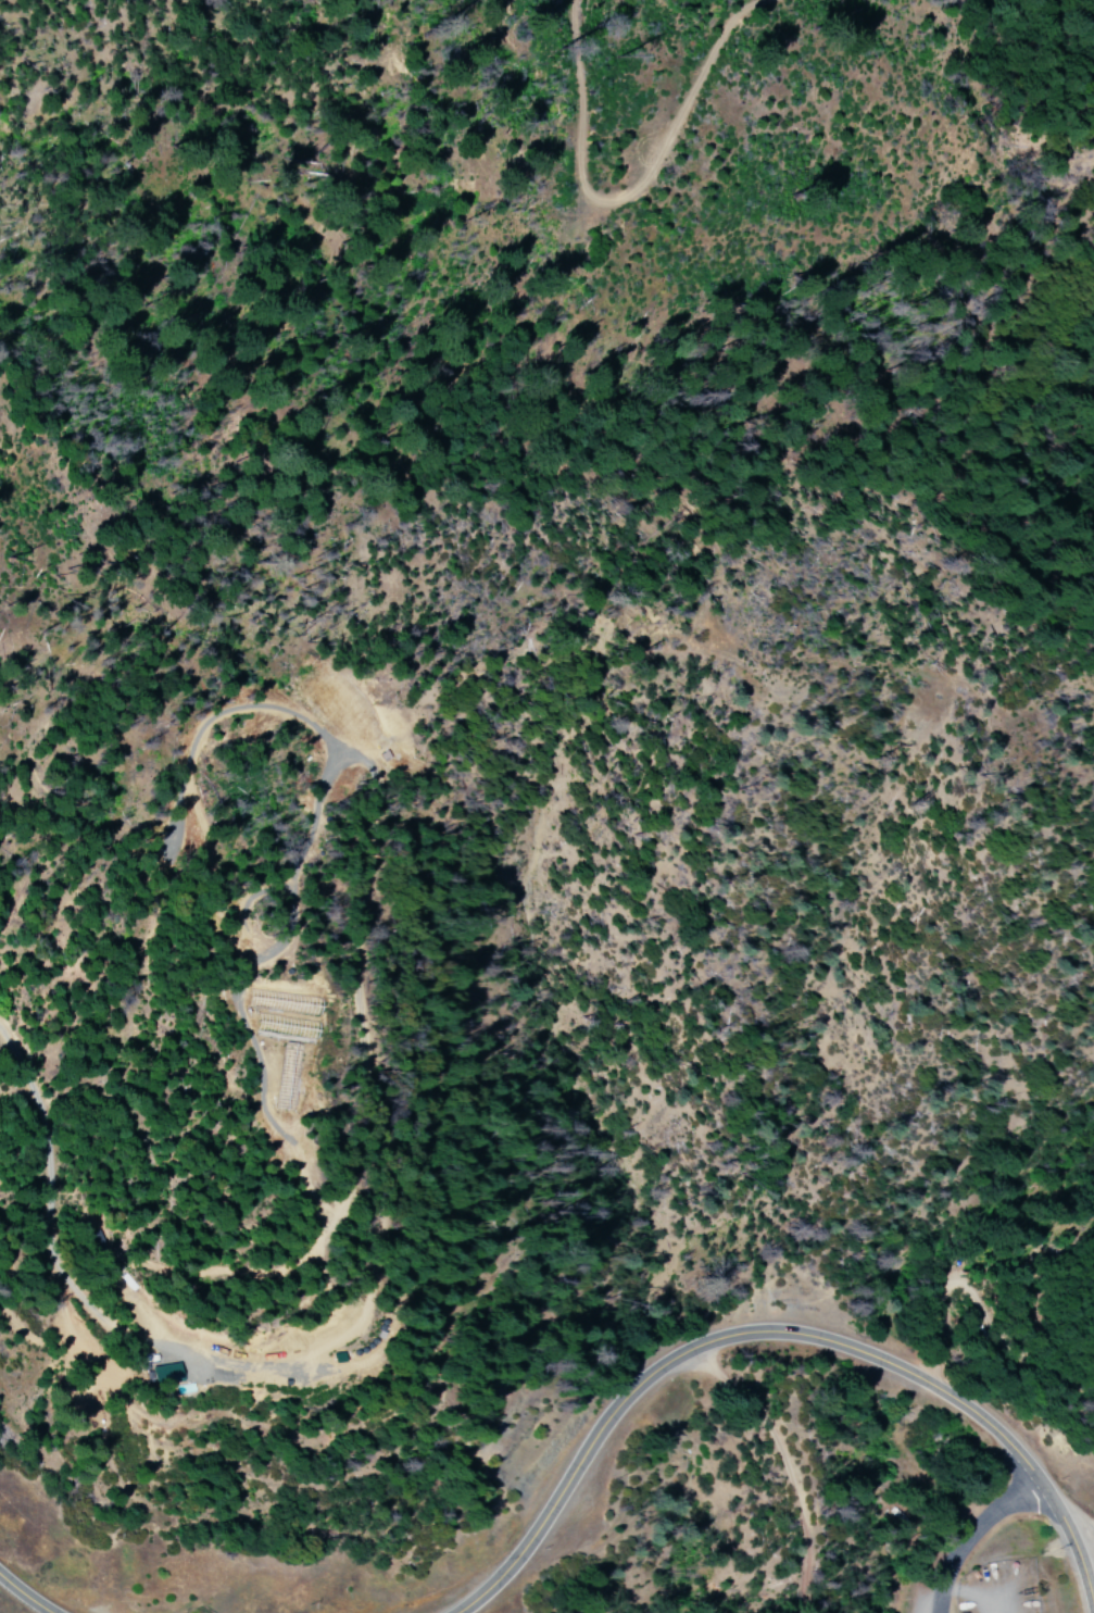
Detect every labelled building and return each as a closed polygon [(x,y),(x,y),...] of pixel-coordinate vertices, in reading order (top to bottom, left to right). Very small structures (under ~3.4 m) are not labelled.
[(180,1380),(179,1364),(150,1366),(152,1383),(180,1380)]
